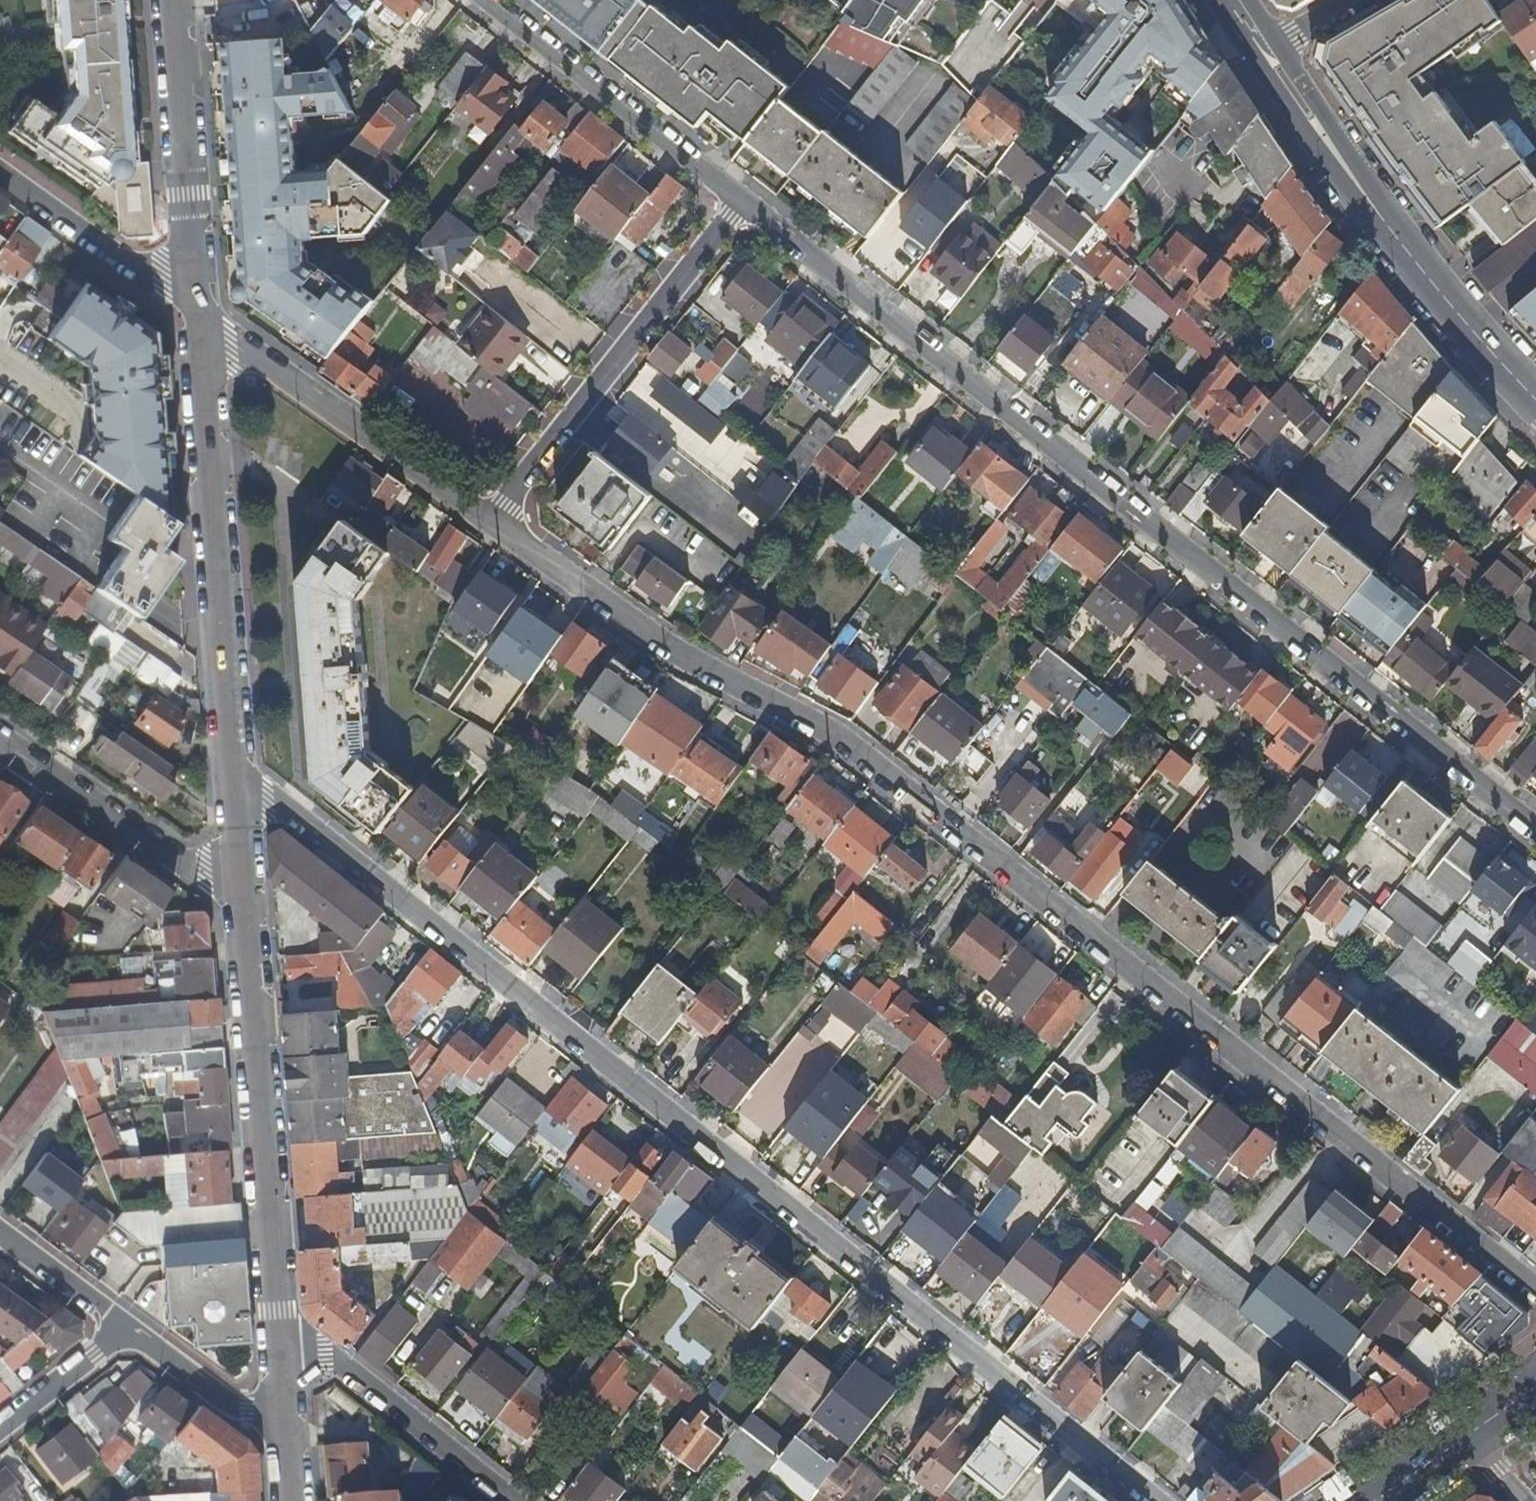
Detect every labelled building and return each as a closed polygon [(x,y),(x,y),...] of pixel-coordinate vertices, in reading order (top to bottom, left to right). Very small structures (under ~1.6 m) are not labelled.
[(135,163),(123,0),(52,0),(54,22),(55,37),(55,47),(69,46),(70,61),(72,91),(55,115),(31,97),(28,101),(7,130),(33,149),(36,144),(59,161),(56,165),(93,191),(100,181),(114,191),(112,165),(135,163)] [(286,37),(315,34),(313,31),(297,1),(297,0),(266,0),(286,37)] [(332,4),(353,23),(363,12),(350,0),(335,0),(332,4)] [(426,0),(375,0),(374,0),(381,5),(384,1),(409,21),(426,0)] [(550,0),(539,0),(603,51),(607,46),(550,0)] [(607,46),(643,0),(550,0),(607,46)] [(741,135),(748,142),(782,99),(791,87),(767,68),(738,45),(732,40),(729,44),(724,50),(698,29),(694,26),(693,26),(689,32),(670,17),(655,5),(653,8),(643,0),(607,46),(603,51),(602,51),(631,74),(643,83),(685,117),(699,128),(711,112),(719,118),(741,135)] [(848,14),(842,22),(892,43),(909,21),(916,26),(935,0),(847,0),(841,9),(848,14)] [(1008,0),(991,0),(943,65),(978,100),(988,88),(1007,64),(1032,33),(1010,16),(1017,6),(1008,0)] [(1056,2),(1097,35),(1059,82),(1061,84),(1049,98),(1093,133),(1073,158),(1068,153),(1057,168),(1062,172),(1055,181),(1070,196),(1075,201),(1086,212),(1097,224),(1117,198),(1153,153),(1139,142),(1142,138),(1115,117),(1109,112),(1119,101),(1125,105),(1147,78),(1140,72),(1147,64),(1153,70),(1168,82),(1162,90),(1187,110),(1226,61),(1209,35),(1191,9),(1185,0),(1058,0),(1056,2)] [(1283,5),(1297,9),(1313,0),(1279,0),(1283,5)] [(1440,227),(1472,203),(1523,166),(1529,162),(1498,120),(1480,133),(1481,136),(1475,140),(1439,90),(1429,97),(1416,78),(1489,29),(1491,32),(1505,22),(1500,15),(1490,0),(1393,0),(1321,43),(1319,58),(1375,139),(1440,227)] [(1511,4),(1512,6),(1513,6),(1507,10),(1500,15),(1505,22),(1533,63),(1535,61),(1535,14),(1526,0),(1508,0),(1511,4)] [(1535,14),(1535,0),(1526,0),(1535,14)] [(315,34),(328,59),(355,25),(332,7),(313,31),(315,34)] [(674,11),(670,17),(689,32),(693,26),(674,11)] [(215,18),(217,42),(222,42),(239,40),(238,21),(231,22),(231,17),(215,18)] [(865,60),(875,68),(893,46),(895,44),(892,43),(842,22),(825,43),(836,52),(839,49),(850,57),(852,55),(863,63),(865,60)] [(703,24),(698,29),(724,50),(729,44),(703,24)] [(359,322),(376,301),(360,288),(356,293),(325,268),(322,271),(307,260),(305,234),(368,233),(395,200),(387,194),(376,185),(360,172),(342,158),(333,170),(297,172),(293,115),(354,110),(332,67),(322,71),(289,74),(286,37),(239,40),(222,42),(230,141),(233,141),(233,150),(231,150),(241,277),(244,277),(244,284),(242,284),(242,286),(243,293),(248,297),(251,299),(252,297),(258,301),(256,304),(330,358),(359,322)] [(742,39),(738,45),(767,68),(771,62),(742,39)] [(916,63),(893,46),(875,68),(846,106),(868,123),(916,63)] [(441,85),(460,101),(487,68),(467,52),(441,85)] [(1212,125),(1229,154),(1236,145),(1261,114),(1226,61),(1187,110),(1180,118),(1197,132),(1212,125)] [(1140,72),(1147,78),(1153,70),(1147,64),(1140,72)] [(489,68),(458,107),(489,133),(514,102),(499,90),(505,82),(489,68)] [(906,145),(928,163),(968,113),(978,100),(956,83),(906,145)] [(1031,122),(988,88),(978,100),(968,113),(1011,147),(1016,141),(1031,122)] [(381,146),(411,107),(394,92),(342,158),(360,172),(381,146)] [(1031,113),(1035,116),(1049,98),(1046,95),(1031,113)] [(824,133),(782,99),(748,142),(791,175),(824,133)] [(1109,112),(1115,117),(1125,105),(1119,101),(1109,112)] [(566,117),(578,127),(590,111),(578,102),(566,117)] [(523,131),(515,124),(460,194),(467,200),(471,196),(479,203),(518,155),(513,151),(517,147),(524,153),(534,140),(546,149),(568,122),(545,103),(523,131)] [(421,115),(411,107),(381,146),(391,154),(421,115)] [(595,176),(624,139),(590,111),(578,127),(561,148),(595,176)] [(1257,179),(1269,198),(1292,170),(1295,165),(1264,119),(1261,114),(1236,145),(1247,162),(1235,169),(1245,186),(1257,179)] [(741,135),(719,118),(714,124),(736,141),(741,135)] [(791,175),(869,237),(880,224),(905,192),(827,130),(824,133),(791,175)] [(1156,149),(1142,138),(1139,142),(1153,153),(1156,149)] [(1048,180),(1052,184),(1055,180),(1016,141),(1011,147),(999,163),(1034,195),(1048,180)] [(1535,183),(1535,157),(1529,162),(1523,166),(1535,183)] [(576,208),(615,239),(616,239),(649,197),(611,165),(576,208)] [(1523,166),(1472,203),(1505,245),(1512,240),(1535,221),(1535,183),(1523,166)] [(522,220),(535,231),(536,231),(574,184),(554,168),(516,216),(522,220)] [(386,172),(376,185),(387,194),(401,176),(392,169),(389,173),(386,172)] [(1313,199),(1292,170),(1269,198),(1265,203),(1306,253),(1324,230),(1331,221),(1313,199)] [(632,251),(684,186),(668,173),(649,197),(616,239),(632,251)] [(1059,209),(1070,196),(1055,181),(1055,180),(1052,184),(1007,241),(1024,254),(1045,227),(1075,251),(1097,224),(1086,212),(1080,219),(1067,209),(1064,212),(1059,209)] [(1131,209),(1117,198),(1097,224),(1125,252),(1136,238),(1119,224),(1131,209)] [(471,245),(480,234),(448,209),(432,230),(425,238),(418,247),(449,272),(458,261),(463,263),(475,249),(471,245)] [(50,232),(26,216),(9,240),(0,252),(0,277),(13,285),(15,286),(50,232)] [(525,244),(535,231),(522,220),(516,227),(506,218),(500,224),(525,244)] [(1200,286),(1216,300),(1265,239),(1260,236),(1264,231),(1251,221),(1200,286)] [(1495,294),(1511,312),(1535,291),(1535,221),(1512,240),(1532,264),(1495,294)] [(525,244),(500,224),(488,240),(526,270),(538,256),(525,244)] [(892,234),(880,224),(869,237),(866,241),(878,251),(892,234)] [(933,269),(965,294),(994,256),(963,231),(962,233),(951,224),(931,248),(943,257),(933,269)] [(1134,270),(1135,272),(1139,267),(1133,260),(1128,266),(1124,261),(1129,256),(1125,252),(1097,224),(1075,251),(1118,288),(1134,270)] [(1342,245),(1324,230),(1306,253),(1300,260),(1271,298),(1258,315),(1272,327),(1310,279),(1313,281),(1342,245)] [(1168,256),(1157,271),(1173,283),(1183,269),(1197,280),(1212,261),(1176,233),(1162,252),(1168,256)] [(9,240),(0,235),(0,252),(9,240)] [(1505,245),(1474,269),(1495,294),(1532,264),(1512,240),(1505,245)] [(878,251),(866,241),(856,253),(869,263),(878,251)] [(722,296),(758,325),(766,315),(783,293),(747,264),(722,296)] [(1061,267),(1048,284),(1068,300),(1081,283),(1061,267)] [(1355,326),(1386,290),(1372,271),(1339,312),(1355,326)] [(159,327),(87,283),(73,302),(62,319),(52,332),(78,350),(73,356),(89,367),(96,443),(85,459),(139,496),(152,505),(167,482),(159,327)] [(49,285),(38,302),(62,319),(73,302),(49,285)] [(436,326),(446,310),(410,285),(399,301),(436,326)] [(1181,310),(1225,355),(1240,337),(1247,328),(1216,300),(1200,286),(1192,295),(1181,310)] [(1182,287),(1172,301),(1181,310),(1192,295),(1182,287)] [(1369,338),(1398,304),(1388,292),(1386,290),(1355,326),(1369,338)] [(1511,312),(1535,339),(1535,291),(1511,312)] [(796,301),(784,292),(783,293),(766,315),(778,325),(767,339),(788,355),(792,351),(808,364),(830,335),(839,323),(802,293),(796,301)] [(1341,391),(1350,399),(1366,380),(1412,322),(1406,314),(1398,304),(1369,338),(1371,340),(1355,360),(1358,362),(1354,367),(1359,370),(1341,391)] [(498,377),(530,337),(493,308),(461,347),(498,377)] [(1054,339),(1024,315),(999,347),(1029,371),(1054,339)] [(1147,353),(1100,316),(1064,361),(1111,399),(1143,357),(1147,353)] [(330,358),(324,366),(357,391),(352,398),(368,410),(392,381),(375,369),(370,375),(353,362),(375,334),(359,322),(330,358)] [(1366,380),(1414,419),(1453,370),(1412,322),(1366,380)] [(461,347),(435,326),(413,355),(436,373),(442,366),(474,392),(468,400),(499,425),(505,417),(517,426),(527,413),(537,421),(543,413),(534,405),(498,377),(461,347)] [(48,338),(73,356),(78,350),(52,332),(48,338)] [(691,350),(670,333),(650,358),(671,374),(691,350)] [(869,366),(830,335),(808,364),(798,376),(837,406),(869,366)] [(1254,349),(1240,337),(1225,355),(1238,368),(1254,349)] [(707,359),(713,364),(709,369),(718,376),(735,354),(720,342),(707,359)] [(1222,389),(1238,368),(1225,355),(1193,397),(1188,403),(1234,440),(1254,415),(1256,417),(1270,400),(1248,379),(1243,384),(1251,393),(1242,405),(1222,389)] [(1193,397),(1143,357),(1111,399),(1108,402),(1157,441),(1188,403),(1193,397)] [(701,386),(706,390),(715,380),(718,376),(709,369),(702,378),(705,381),(701,386)] [(1444,438),(1466,456),(1478,441),(1496,417),(1453,370),(1414,419),(1385,455),(1408,473),(1432,442),(1437,446),(1444,438)] [(667,377),(653,394),(711,439),(725,423),(718,418),(698,401),(667,377)] [(735,396),(715,380),(706,390),(698,401),(718,418),(735,396)] [(1329,426),(1285,381),(1270,400),(1288,419),(1314,445),(1329,426)] [(499,425),(468,400),(462,407),(493,432),(499,425)] [(1268,443),(1288,419),(1270,400),(1256,417),(1249,426),(1268,443)] [(611,442),(625,453),(649,472),(671,445),(632,415),(611,442)] [(821,416),(781,467),(796,479),(799,481),(812,461),(825,445),(837,429),(821,416)] [(517,426),(505,417),(499,425),(511,435),(517,426)] [(765,429),(755,442),(771,454),(781,442),(765,429)] [(907,461),(942,489),(956,473),(972,453),(956,440),(952,444),(934,429),(907,461)] [(858,472),(825,445),(812,461),(855,494),(859,498),(897,450),(884,440),(858,472)] [(1516,484),(1478,441),(1466,456),(1453,472),(1490,515),(1516,484)] [(1027,480),(980,443),(972,453),(956,473),(989,499),(981,509),(996,520),(997,519),(1027,480)] [(625,532),(654,495),(615,465),(601,454),(597,451),(596,452),(594,455),(598,459),(572,492),(625,532)] [(1258,506),(1248,497),(1223,477),(1238,460),(1228,453),(1195,494),(1182,511),(1195,521),(1208,504),(1240,529),(1258,506)] [(384,480),(351,457),(331,486),(329,489),(362,513),(384,480)] [(778,501),(796,479),(781,467),(780,466),(755,495),(741,484),(734,494),(771,523),(783,505),(778,501)] [(416,542),(394,527),(381,518),(385,513),(405,484),(389,473),(384,480),(362,513),(353,525),(392,552),(404,561),(418,571),(430,552),(416,542)] [(1525,527),(1535,516),(1535,492),(1525,482),(1501,512),(1510,521),(1514,517),(1525,527)] [(1182,483),(1165,504),(1179,515),(1182,511),(1195,494),(1182,483)] [(1061,512),(1074,495),(1062,486),(1049,503),(1031,489),(1009,515),(1037,538),(1025,553),(1023,552),(995,586),(977,571),(1010,530),(997,519),(996,520),(964,560),(953,573),(956,575),(1000,610),(1023,581),(1049,550),(1050,548),(1048,546),(1070,519),(1061,512)] [(830,499),(845,510),(853,497),(839,487),(830,499)] [(1329,526),(1280,488),(1277,491),(1243,534),(1292,573),(1325,530),(1329,526)] [(612,548),(625,532),(572,492),(559,508),(612,548)] [(1248,497),(1258,506),(1261,502),(1251,493),(1248,497)] [(845,510),(827,536),(851,552),(861,537),(878,549),(868,563),(882,573),(907,536),(906,535),(859,498),(855,494),(853,497),(845,510)] [(160,543),(175,521),(152,505),(139,496),(111,537),(126,547),(167,575),(180,557),(160,543)] [(397,521),(385,513),(381,518),(394,527),(397,521)] [(1122,550),(1077,514),(1050,548),(1049,550),(1066,563),(1070,558),(1098,581),(1122,550)] [(359,597),(392,552),(353,525),(346,520),(300,583),(310,686),(317,778),(317,781),(381,833),(384,830),(416,789),(373,754),(359,597)] [(29,560),(38,548),(0,521),(0,540),(29,560)] [(466,536),(449,524),(430,552),(418,571),(455,597),(460,601),(455,607),(468,616),(453,637),(478,653),(491,632),(517,596),(481,570),(476,578),(451,560),(466,536)] [(1445,581),(1456,568),(1440,555),(1407,529),(1399,539),(1416,552),(1413,556),(1445,581)] [(1292,573),(1341,612),(1375,570),(1325,530),(1292,573)] [(1452,540),(1440,555),(1456,568),(1463,559),(1468,553),(1452,540)] [(638,582),(672,607),(691,582),(643,545),(640,544),(624,566),(640,578),(638,582)] [(138,617),(167,575),(126,547),(98,589),(136,615),(138,617)] [(41,590),(62,604),(81,577),(38,548),(29,560),(51,576),(41,590)] [(1533,574),(1504,551),(1481,574),(1474,582),(1505,607),(1525,583),(1533,574)] [(954,552),(943,565),(953,573),(964,560),(954,552)] [(1481,574),(1463,559),(1456,568),(1474,582),(1481,574)] [(924,577),(943,592),(956,575),(953,573),(943,565),(937,560),(924,577)] [(1153,591),(1116,561),(1084,601),(1121,631),(1153,591)] [(1463,596),(1474,582),(1456,568),(1445,581),(1463,596)] [(1414,620),(1427,604),(1375,570),(1341,612),(1395,645),(1414,620)] [(123,634),(136,615),(98,589),(81,577),(62,604),(52,618),(60,623),(68,611),(75,616),(81,607),(100,621),(86,641),(107,656),(124,668),(200,721),(198,701),(187,698),(173,689),(181,677),(123,634)] [(1036,591),(1023,581),(1000,610),(1013,620),(1036,591)] [(1525,583),(1505,607),(1522,620),(1526,624),(1535,612),(1535,592),(1525,583)] [(772,617),(728,587),(718,602),(715,605),(700,627),(727,646),(736,633),(753,645),(772,617)] [(2,600),(44,629),(48,624),(5,595),(2,600)] [(12,674),(29,650),(44,629),(2,600),(0,603),(0,665),(12,674)] [(1209,638),(1162,601),(1134,635),(1182,673),(1209,638)] [(562,633),(524,606),(489,655),(528,683),(548,656),(560,639),(562,633)] [(807,628),(782,611),(756,650),(790,674),(811,643),(801,636),(807,628)] [(1067,654),(1085,623),(1071,616),(1054,647),(1067,654)] [(1383,659),(1432,698),(1445,681),(1450,676),(1463,659),(1414,620),(1395,645),(1383,659)] [(1535,665),(1535,631),(1526,624),(1522,620),(1506,640),(1535,665)] [(568,699),(579,707),(617,654),(594,637),(595,631),(591,628),(586,632),(574,623),(562,640),(560,639),(548,656),(554,660),(556,658),(584,677),(568,699)] [(818,683),(856,711),(877,683),(841,657),(857,634),(845,625),(837,636),(810,675),(819,682),(818,683)] [(1257,676),(1209,638),(1182,673),(1230,710),(1257,676)] [(1089,680),(1048,646),(1020,683),(1061,715),(1073,701),(1089,680)] [(1521,687),(1473,648),(1463,659),(1450,676),(1498,715),(1513,697),(1521,687)] [(72,680),(29,650),(12,674),(8,681),(50,711),(72,680)] [(875,702),(911,731),(940,695),(937,693),(951,675),(922,652),(907,670),(903,667),(875,702)] [(579,707),(597,726),(623,741),(628,734),(656,694),(617,654),(579,707)] [(117,679),(124,668),(107,656),(99,667),(107,672),(117,679)] [(107,672),(99,667),(88,682),(96,688),(107,672)] [(1523,685),(1530,691),(1535,685),(1535,668),(1523,685)] [(1291,695),(1262,671),(1257,676),(1230,710),(1225,717),(1233,723),(1245,708),(1266,725),(1290,696),(1291,695)] [(1498,715),(1450,676),(1445,681),(1494,720),(1498,715)] [(1089,714),(1115,735),(1131,714),(1089,680),(1073,701),(1089,714)] [(96,688),(88,682),(76,699),(94,712),(106,695),(96,688)] [(491,731),(504,709),(463,685),(450,707),(491,731)] [(184,716),(154,694),(134,722),(165,744),(184,716)] [(702,726),(656,694),(628,734),(623,741),(670,774),(672,770),(698,732),(702,726)] [(911,731),(953,764),(982,728),(940,695),(911,731)] [(1325,724),(1290,696),(1266,725),(1266,726),(1279,737),(1266,754),(1287,772),(1325,724)] [(1519,702),(1513,697),(1498,715),(1494,720),(1472,747),(1491,762),(1493,760),(1491,758),(1509,736),(1515,741),(1522,732),(1516,727),(1521,720),(1511,712),(1519,702)] [(1115,735),(1089,714),(1086,717),(1112,738),(1115,735)] [(434,757),(439,760),(458,736),(470,721),(465,718),(434,757)] [(458,736),(502,761),(514,746),(493,734),(470,721),(458,736)] [(164,776),(171,765),(121,731),(114,742),(103,734),(92,749),(166,800),(176,784),(171,781),(164,776)] [(672,770),(719,803),(746,765),(698,732),(672,770)] [(778,801),(787,808),(788,807),(813,775),(819,767),(809,760),(771,734),(729,792),(739,799),(762,767),(789,786),(778,801)] [(1503,772),(1522,786),(1533,772),(1535,768),(1535,744),(1533,741),(1508,771),(1505,769),(1503,772)] [(1385,770),(1355,747),(1329,780),(1347,795),(1355,784),(1367,793),(1385,770)] [(1198,773),(1170,751),(1153,772),(1181,794),(1198,773)] [(1204,759),(1196,753),(1190,761),(1197,767),(1204,759)] [(1397,774),(1405,781),(1417,767),(1408,760),(1397,774)] [(1029,761),(997,800),(1030,827),(1051,801),(1027,782),(1038,768),(1029,761)] [(171,781),(179,770),(171,765),(164,776),(171,781)] [(540,788),(585,815),(600,797),(590,789),(555,769),(540,788)] [(1393,777),(1385,770),(1367,793),(1355,784),(1347,795),(1343,801),(1362,816),(1393,777)] [(1405,781),(1397,774),(1396,773),(1393,777),(1362,816),(1371,824),(1404,782),(1405,781)] [(853,806),(813,775),(788,807),(827,838),(852,806),(853,806)] [(1303,781),(1269,823),(1284,836),(1303,812),(1318,793),(1303,781)] [(1368,828),(1415,865),(1452,819),(1404,782),(1371,824),(1368,828)] [(0,783),(0,832),(23,799),(0,783)] [(384,830),(423,861),(459,816),(420,784),(416,789),(384,830)] [(1034,850),(1069,878),(1088,854),(1105,833),(1092,823),(1082,835),(1072,827),(1092,801),(1074,786),(1043,825),(1049,830),(1034,850)] [(633,802),(624,815),(636,824),(645,811),(633,802)] [(78,833),(37,805),(9,845),(25,857),(30,850),(54,867),(78,833)] [(824,842),(866,875),(894,840),(852,806),(827,838),(824,842)] [(1146,821),(1127,806),(1117,818),(1136,833),(1146,821)] [(1326,831),(1303,812),(1284,836),(1293,843),(1305,852),(1326,831)] [(1133,847),(1140,837),(1136,833),(1117,818),(1109,828),(1133,847)] [(768,836),(779,845),(791,829),(780,820),(768,836)] [(651,854),(660,843),(641,828),(632,839),(651,854)] [(320,935),(322,953),(340,951),(355,950),(380,920),(386,912),(283,831),(270,838),(273,877),(314,910),(343,933),(320,935)] [(110,855),(78,833),(54,867),(52,871),(57,874),(61,868),(88,887),(110,855)] [(1428,879),(1461,905),(1473,889),(1493,865),(1460,838),(1428,879)] [(1071,880),(1094,898),(1124,861),(1127,863),(1134,854),(1117,840),(1099,863),(1088,854),(1069,878),(1071,880)] [(446,841),(428,864),(457,887),(475,864),(446,841)] [(538,877),(497,843),(464,885),(505,918),(519,901),(538,877)] [(927,873),(894,846),(880,864),(913,891),(927,873)] [(689,863),(725,888),(742,866),(730,856),(721,868),(697,851),(689,863)] [(173,886),(126,853),(99,891),(147,924),(173,886)] [(1507,909),(1516,897),(1528,882),(1513,870),(1514,867),(1502,858),(1501,860),(1498,858),(1493,865),(1473,889),(1503,913),(1507,909)] [(1224,919),(1149,860),(1123,893),(1203,957),(1231,921),(1226,917),(1224,919)] [(1306,908),(1346,940),(1364,918),(1365,916),(1355,908),(1352,912),(1344,906),(1347,901),(1342,897),(1349,888),(1332,874),(1306,908)] [(734,880),(724,893),(759,919),(761,921),(771,909),(734,880)] [(1442,928),(1395,890),(1379,911),(1392,922),(1413,938),(1426,948),(1442,928)] [(864,908),(849,897),(816,938),(806,951),(819,962),(828,951),(829,952),(864,908)] [(1521,901),(1516,897),(1507,909),(1511,912),(1521,901)] [(1535,971),(1535,902),(1531,898),(1499,947),(1535,971)] [(544,921),(519,901),(505,918),(493,934),(532,965),(547,947),(570,917),(558,907),(544,921)] [(547,947),(586,978),(621,933),(582,902),(570,917),(547,947)] [(816,938),(774,905),(771,909),(761,921),(786,940),(798,950),(804,954),(806,951),(816,938)] [(1385,931),(1392,922),(1379,911),(1373,906),(1365,916),(1364,918),(1383,933),(1385,931)] [(161,927),(162,950),(208,947),(205,915),(202,910),(180,912),(180,909),(157,910),(158,927),(161,927)] [(48,934),(63,944),(78,922),(63,911),(48,934)] [(953,946),(992,977),(1018,944),(1019,943),(980,913),(953,946)] [(1200,960),(1240,991),(1276,946),(1236,915),(1231,921),(1203,957),(1200,960)] [(396,932),(380,920),(355,950),(340,951),(356,980),(359,979),(396,932)] [(1385,931),(1405,947),(1413,938),(1392,922),(1385,931)] [(1397,958),(1435,989),(1452,969),(1447,965),(1426,948),(1413,938),(1405,947),(1397,958)] [(778,950),(790,960),(798,950),(786,940),(778,950)] [(1465,943),(1447,965),(1452,969),(1473,985),(1482,974),(1490,963),(1465,943)] [(1026,1009),(1054,974),(1018,944),(992,977),(990,980),(1026,1009)] [(436,1005),(462,973),(432,949),(399,989),(385,1005),(403,1047),(408,1045),(405,1038),(415,1027),(397,1012),(417,989),(436,1005)] [(338,990),(339,1009),(342,1009),(372,1006),(362,989),(356,980),(340,951),(322,953),(286,955),(287,975),(342,972),(343,989),(338,990)] [(175,976),(177,1000),(215,997),(217,997),(214,957),(180,960),(181,976),(175,976)] [(625,1008),(664,1039),(681,1017),(698,996),(659,965),(625,1008)] [(1487,978),(1482,974),(1473,985),(1489,998),(1507,975),(1496,966),(1487,978)] [(369,984),(362,989),(372,1006),(385,1005),(399,989),(385,972),(370,984),(369,984)] [(828,994),(839,981),(827,972),(817,985),(828,994)] [(1360,1005),(1320,973),(1311,985),(1282,1021),(1322,1053),(1323,1051),(1357,1008),(1360,1005)] [(1263,1014),(1278,1026),(1282,1021),(1311,985),(1300,976),(1291,989),(1286,985),(1263,1014)] [(1077,1023),(1081,1026),(1096,1008),(1059,977),(1024,1021),(1057,1047),(1077,1023)] [(742,1001),(712,978),(698,996),(681,1017),(711,1041),(742,1001)] [(864,978),(853,992),(870,1005),(879,992),(880,991),(864,978)] [(70,985),(72,1008),(151,1002),(150,995),(142,995),(140,980),(70,985)] [(932,1053),(945,1036),(915,1012),(920,1005),(889,980),(880,991),(879,992),(870,1005),(878,1012),(916,1041),(932,1053)] [(19,1006),(25,998),(0,981),(0,997),(5,1001),(7,997),(19,1006)] [(825,999),(864,1030),(871,1021),(878,1012),(870,1005),(853,992),(839,981),(828,994),(825,999)] [(55,1046),(60,1058),(84,1057),(147,1052),(219,1046),(215,997),(177,1000),(151,1002),(72,1008),(41,1010),(55,1046)] [(1396,1039),(1357,1008),(1323,1051),(1361,1082),(1396,1039)] [(346,1054),(342,1009),(339,1009),(284,1014),(289,1083),(353,1078),(351,1054),(346,1054)] [(871,1021),(908,1050),(916,1041),(878,1012),(871,1021)] [(1535,1093),(1535,1036),(1529,1030),(1520,1023),(1515,1019),(1487,1055),(1535,1093)] [(528,1039),(508,1022),(485,1051),(466,1075),(479,1085),(483,1080),(488,1073),(494,1066),(501,1072),(528,1039)] [(485,1051),(460,1031),(434,1064),(418,1084),(432,1117),(440,1106),(428,1096),(440,1081),(453,1091),(466,1075),(485,1051)] [(697,1077),(737,1108),(770,1067),(731,1035),(697,1077)] [(1361,1082),(1424,1133),(1458,1090),(1396,1039),(1361,1082)] [(423,1040),(408,1060),(414,1073),(418,1084),(434,1064),(429,1060),(437,1051),(423,1040)] [(877,1057),(856,1040),(831,1072),(852,1088),(877,1057)] [(896,1066),(937,1098),(950,1081),(932,1053),(916,1041),(908,1050),(896,1066)] [(66,1074),(60,1058),(55,1046),(0,1119),(0,1162),(66,1074)] [(208,1133),(209,1151),(224,1149),(229,1149),(221,1046),(219,1046),(147,1052),(147,1056),(135,1056),(137,1071),(159,1070),(159,1066),(177,1065),(178,1070),(182,1070),(182,1081),(176,1081),(178,1095),(184,1094),(185,1110),(175,1111),(177,1124),(166,1125),(166,1136),(208,1133)] [(147,1056),(147,1052),(84,1057),(101,1100),(95,1103),(100,1115),(103,1114),(120,1158),(128,1158),(126,1133),(138,1132),(140,1157),(168,1154),(209,1151),(208,1133),(166,1136),(166,1125),(177,1124),(175,1111),(185,1110),(184,1094),(178,1095),(176,1081),(182,1081),(182,1070),(178,1070),(177,1065),(159,1066),(159,1070),(137,1071),(135,1056),(147,1056)] [(964,1072),(954,1085),(963,1092),(979,1072),(986,1064),(975,1055),(962,1071),(964,1072)] [(101,1100),(84,1057),(60,1058),(66,1074),(79,1107),(98,1156),(100,1160),(120,1158),(103,1114),(100,1115),(95,1103),(101,1100)] [(1215,1099),(1175,1067),(1139,1113),(1179,1144),(1215,1099)] [(1019,1104),(979,1072),(963,1092),(992,1115),(1003,1124),(1019,1104)] [(353,1078),(289,1083),(294,1143),(336,1140),(402,1134),(437,1131),(432,1117),(418,1084),(414,1073),(353,1078)] [(985,1176),(1001,1187),(1020,1163),(1032,1147),(1042,1154),(1051,1142),(1045,1137),(1054,1126),(1068,1138),(1069,1136),(1069,1135),(1070,1135),(1071,1136),(1073,1137),(1075,1138),(1077,1137),(1079,1136),(1087,1126),(1080,1121),(1095,1104),(1090,1100),(1085,1096),(1081,1094),(1076,1092),(1074,1091),(1071,1091),(1069,1092),(1066,1093),(1064,1094),(1054,1086),(1056,1083),(1044,1073),(1019,1104),(1003,1124),(992,1115),(979,1131),(1004,1151),(985,1176)] [(546,1110),(505,1078),(477,1113),(518,1145),(546,1110)] [(581,1136),(607,1103),(575,1078),(560,1097),(559,1096),(548,1109),(581,1136)] [(1254,1129),(1215,1099),(1179,1144),(1120,1217),(1155,1244),(1160,1248),(1171,1235),(1139,1209),(1186,1149),(1218,1175),(1254,1129)] [(847,1124),(860,1136),(880,1114),(868,1102),(847,1124)] [(46,1150),(82,1177),(87,1171),(98,1156),(79,1107),(46,1150)] [(806,1123),(796,1115),(776,1140),(791,1152),(807,1132),(802,1128),(806,1123)] [(1529,1231),(1535,1226),(1535,1203),(1531,1200),(1535,1196),(1535,1121),(1530,1116),(1502,1150),(1515,1160),(1475,1211),(1504,1234),(1515,1220),(1529,1231)] [(1274,1141),(1256,1126),(1254,1129),(1218,1175),(1203,1194),(1200,1198),(1196,1204),(1225,1227),(1241,1206),(1220,1189),(1237,1167),(1247,1175),(1274,1141)] [(1463,1127),(1441,1154),(1474,1181),(1497,1153),(1463,1127)] [(626,1169),(596,1129),(566,1166),(604,1192),(615,1183),(626,1169)] [(403,1154),(445,1150),(437,1131),(402,1134),(403,1154)] [(126,1133),(128,1158),(140,1157),(138,1132),(126,1133)] [(403,1154),(402,1134),(336,1140),(294,1143),(298,1197),(309,1196),(341,1193),(340,1182),(355,1180),(355,1170),(339,1172),(338,1159),(403,1154)] [(1436,1144),(1423,1134),(1405,1156),(1402,1160),(1421,1175),(1432,1162),(1425,1157),(1436,1144)] [(664,1156),(646,1142),(626,1169),(615,1183),(635,1198),(650,1177),(648,1175),(664,1156)] [(834,1174),(861,1195),(870,1184),(884,1166),(857,1144),(848,1155),(835,1145),(818,1166),(831,1177),(834,1174)] [(228,1202),(224,1149),(209,1151),(168,1154),(140,1157),(128,1158),(120,1158),(100,1160),(107,1179),(165,1174),(168,1207),(228,1202)] [(657,1174),(655,1172),(650,1177),(635,1198),(631,1203),(651,1218),(693,1164),(676,1151),(657,1174)] [(939,1182),(901,1152),(884,1166),(870,1184),(910,1217),(939,1182)] [(52,1169),(39,1159),(19,1186),(32,1196),(52,1169)] [(364,1171),(366,1191),(459,1183),(450,1163),(364,1171)] [(712,1177),(693,1164),(651,1218),(645,1225),(644,1226),(683,1257),(714,1218),(693,1202),(712,1177)] [(98,1185),(87,1171),(82,1177),(78,1182),(92,1193),(98,1185)] [(1254,1249),(1274,1265),(1275,1264),(1313,1216),(1325,1200),(1331,1193),(1312,1177),(1254,1249)] [(309,1196),(313,1247),(445,1239),(469,1209),(459,1183),(366,1191),(341,1193),(309,1196)] [(1070,1184),(1055,1203),(1059,1209),(1088,1233),(1105,1212),(1094,1203),(1090,1208),(1067,1189),(1070,1184)] [(1378,1214),(1339,1187),(1325,1200),(1313,1216),(1352,1248),(1356,1243),(1365,1232),(1374,1220),(1378,1214)] [(1159,1210),(1180,1223),(1193,1203),(1172,1189),(1159,1210)] [(25,1203),(13,1194),(6,1203),(18,1213),(25,1203)] [(108,1227),(67,1197),(44,1227),(85,1257),(108,1227)] [(120,1212),(112,1222),(142,1245),(159,1244),(200,1241),(215,1240),(225,1240),(241,1238),(238,1201),(228,1202),(168,1207),(120,1212)] [(1385,1229),(1400,1210),(1389,1201),(1378,1214),(1374,1220),(1365,1232),(1356,1243),(1352,1248),(1386,1275),(1398,1259),(1404,1252),(1388,1240),(1380,1237),(1377,1241),(1372,1237),(1380,1225),(1385,1229)] [(651,1218),(631,1203),(625,1210),(645,1225),(651,1218)] [(431,1256),(470,1288),(499,1251),(508,1239),(469,1209),(445,1239),(431,1256)] [(1117,1268),(1129,1278),(1151,1250),(1155,1244),(1120,1217),(1116,1213),(1110,1221),(1117,1227),(1097,1252),(1109,1261),(1117,1268)] [(938,1266),(967,1229),(953,1217),(913,1269),(927,1281),(938,1266)] [(747,1244),(714,1218),(683,1257),(677,1265),(755,1327),(792,1279),(759,1254),(762,1250),(750,1240),(747,1244)] [(967,1229),(938,1266),(963,1287),(960,1290),(977,1303),(1000,1274),(1004,1268),(989,1255),(996,1246),(971,1225),(967,1229)] [(1529,1231),(1535,1235),(1521,1253),(1535,1265),(1535,1226),(1529,1231)] [(1216,1257),(1177,1227),(1171,1235),(1160,1248),(1197,1278),(1199,1279),(1216,1257)] [(1441,1306),(1435,1314),(1436,1315),(1487,1355),(1528,1325),(1528,1310),(1423,1228),(1404,1252),(1398,1259),(1420,1276),(1412,1287),(1421,1293),(1429,1283),(1453,1302),(1447,1310),(1441,1306)] [(161,1264),(242,1257),(241,1238),(225,1240),(215,1240),(200,1241),(159,1244),(161,1264)] [(343,1263),(430,1258),(431,1256),(445,1239),(313,1247),(303,1248),(307,1303),(313,1314),(351,1345),(376,1314),(356,1298),(359,1293),(354,1289),(350,1293),(345,1289),(343,1263)] [(484,1334),(492,1341),(547,1271),(508,1239),(499,1251),(529,1275),(484,1334)] [(1000,1274),(1042,1306),(1054,1290),(1069,1272),(1027,1239),(1004,1268),(1000,1274)] [(1091,1250),(1088,1248),(1069,1272),(1054,1290),(1067,1301),(1094,1267),(1090,1263),(1094,1258),(1089,1254),(1091,1250)] [(1357,1328),(1393,1281),(1386,1275),(1352,1248),(1335,1269),(1366,1293),(1356,1304),(1351,1300),(1339,1314),(1357,1328)] [(1165,1261),(1151,1250),(1129,1278),(1164,1306),(1178,1288),(1157,1271),(1165,1261)] [(242,1257),(161,1264),(166,1324),(191,1322),(193,1344),(206,1343),(214,1343),(249,1340),(242,1257)] [(1255,1289),(1216,1257),(1199,1279),(1238,1310),(1255,1289)] [(1104,1268),(1112,1274),(1117,1268),(1109,1261),(1104,1268)] [(1275,1264),(1274,1265),(1255,1289),(1238,1310),(1298,1358),(1326,1380),(1346,1396),(1352,1401),(1385,1428),(1400,1417),(1436,1391),(1364,1334),(1357,1328),(1339,1314),(1315,1295),(1275,1264)] [(1366,1293),(1335,1269),(1315,1295),(1339,1314),(1351,1300),(1356,1304),(1366,1293)] [(787,1290),(788,1292),(781,1302),(808,1323),(815,1314),(820,1318),(832,1303),(819,1292),(823,1287),(812,1278),(807,1283),(798,1276),(787,1290)] [(1281,1378),(1261,1404),(1285,1423),(1303,1438),(1336,1463),(1385,1428),(1352,1401),(1346,1396),(1326,1380),(1298,1358),(1238,1310),(1199,1279),(1197,1278),(1181,1298),(1281,1378)] [(1410,1317),(1421,1303),(1393,1281),(1357,1328),(1364,1334),(1436,1391),(1487,1355),(1436,1315),(1425,1329),(1416,1322),(1410,1317)] [(0,1289),(0,1329),(17,1342),(31,1330),(35,1326),(43,1320),(0,1289)] [(1123,1298),(1091,1337),(1103,1347),(1121,1324),(1119,1321),(1132,1305),(1123,1298)] [(394,1303),(358,1350),(380,1368),(417,1321),(394,1303)] [(80,1323),(59,1306),(43,1320),(35,1326),(39,1330),(58,1349),(78,1333),(80,1323)] [(1046,1324),(1034,1315),(1018,1335),(1029,1345),(1046,1324)] [(568,1384),(579,1392),(610,1352),(625,1333),(615,1325),(568,1384)] [(39,1330),(35,1326),(31,1330),(35,1334),(39,1330)] [(472,1353),(439,1328),(413,1362),(445,1387),(472,1353)] [(35,1334),(31,1330),(17,1342),(4,1352),(1,1355),(12,1369),(44,1343),(35,1334)] [(622,1360),(636,1341),(625,1333),(610,1352),(612,1354),(592,1379),(613,1395),(609,1401),(622,1411),(637,1392),(624,1382),(634,1370),(622,1360)] [(1152,1359),(1140,1349),(1120,1374),(1103,1396),(1144,1430),(1146,1427),(1164,1405),(1181,1383),(1198,1362),(1170,1339),(1166,1342),(1152,1359)] [(526,1378),(487,1347),(458,1385),(497,1416),(500,1412),(526,1378)] [(840,1381),(801,1350),(775,1383),(814,1414),(840,1381)] [(1,1355),(0,1356),(0,1380),(7,1389),(10,1393),(23,1383),(12,1369),(1,1355)] [(876,1368),(860,1355),(840,1381),(814,1414),(780,1456),(803,1474),(835,1433),(828,1428),(876,1368)] [(634,1382),(644,1390),(664,1364),(654,1356),(634,1382)] [(1187,1423),(1225,1376),(1202,1357),(1198,1362),(1181,1383),(1164,1405),(1187,1423)] [(1072,1401),(1069,1405),(1085,1419),(1103,1396),(1120,1374),(1111,1367),(1110,1368),(1101,1361),(1093,1371),(1080,1361),(1057,1390),(1072,1401)] [(564,1388),(535,1366),(526,1378),(500,1412),(528,1434),(564,1388)] [(79,1391),(62,1405),(74,1421),(85,1435),(98,1451),(114,1431),(156,1378),(137,1367),(118,1378),(122,1383),(91,1407),(79,1391)] [(10,1393),(7,1389),(0,1380),(0,1401),(10,1393)] [(138,1419),(167,1442),(172,1435),(195,1409),(165,1385),(138,1419)] [(941,1404),(946,1408),(950,1403),(954,1397),(949,1393),(941,1404)] [(717,1422),(733,1435),(741,1425),(702,1394),(664,1441),(698,1468),(723,1436),(712,1428),(717,1422)] [(967,1438),(955,1428),(965,1415),(963,1414),(950,1403),(946,1408),(905,1459),(919,1470),(909,1483),(930,1500),(936,1500),(944,1491),(967,1463),(979,1448),(967,1438)] [(216,1467),(217,1491),(256,1489),(254,1451),(244,1438),(198,1404),(195,1409),(172,1435),(216,1467)] [(1178,1493),(1189,1500),(1283,1500),(1284,1500),(1246,1470),(1187,1423),(1164,1405),(1146,1427),(1206,1474),(1194,1490),(1185,1483),(1178,1493)] [(955,1428),(967,1438),(978,1423),(965,1412),(963,1414),(965,1415),(955,1428)] [(967,1463),(1006,1494),(1006,1493),(1042,1447),(1003,1417),(979,1448),(967,1463)] [(81,1438),(85,1435),(74,1421),(70,1424),(81,1438)] [(1285,1423),(1246,1470),(1284,1500),(1336,1463),(1303,1438),(1285,1423)] [(81,1438),(70,1424),(36,1450),(58,1478),(80,1461),(83,1464),(99,1453),(98,1451),(85,1435),(81,1438)] [(725,1446),(763,1478),(780,1456),(741,1425),(733,1435),(725,1446)] [(133,1446),(114,1431),(98,1451),(99,1453),(114,1472),(133,1446)] [(556,1467),(573,1481),(589,1461),(595,1454),(578,1440),(556,1467)] [(329,1448),(333,1500),(372,1497),(369,1445),(329,1448)] [(426,1494),(440,1477),(415,1458),(400,1495),(404,1495),(411,1495),(423,1494),(426,1494)] [(589,1461),(573,1481),(563,1494),(572,1500),(617,1500),(625,1490),(589,1461)] [(1071,1470),(1047,1500),(1111,1500),(1071,1470)] [(22,1497),(2,1471),(0,1473),(0,1500),(17,1500),(22,1497)] [(138,1477),(127,1490),(133,1497),(154,1496),(138,1477)] [(832,1497),(819,1487),(808,1500),(828,1500),(832,1497)] [(256,1489),(217,1491),(209,1492),(210,1500),(257,1500),(256,1489)] [(785,1491),(777,1500),(765,1491),(757,1500),(796,1500),(785,1491)] [(944,1491),(936,1500),(956,1500),(944,1491)] [(209,1492),(154,1496),(133,1497),(136,1500),(210,1500),(209,1492)]
